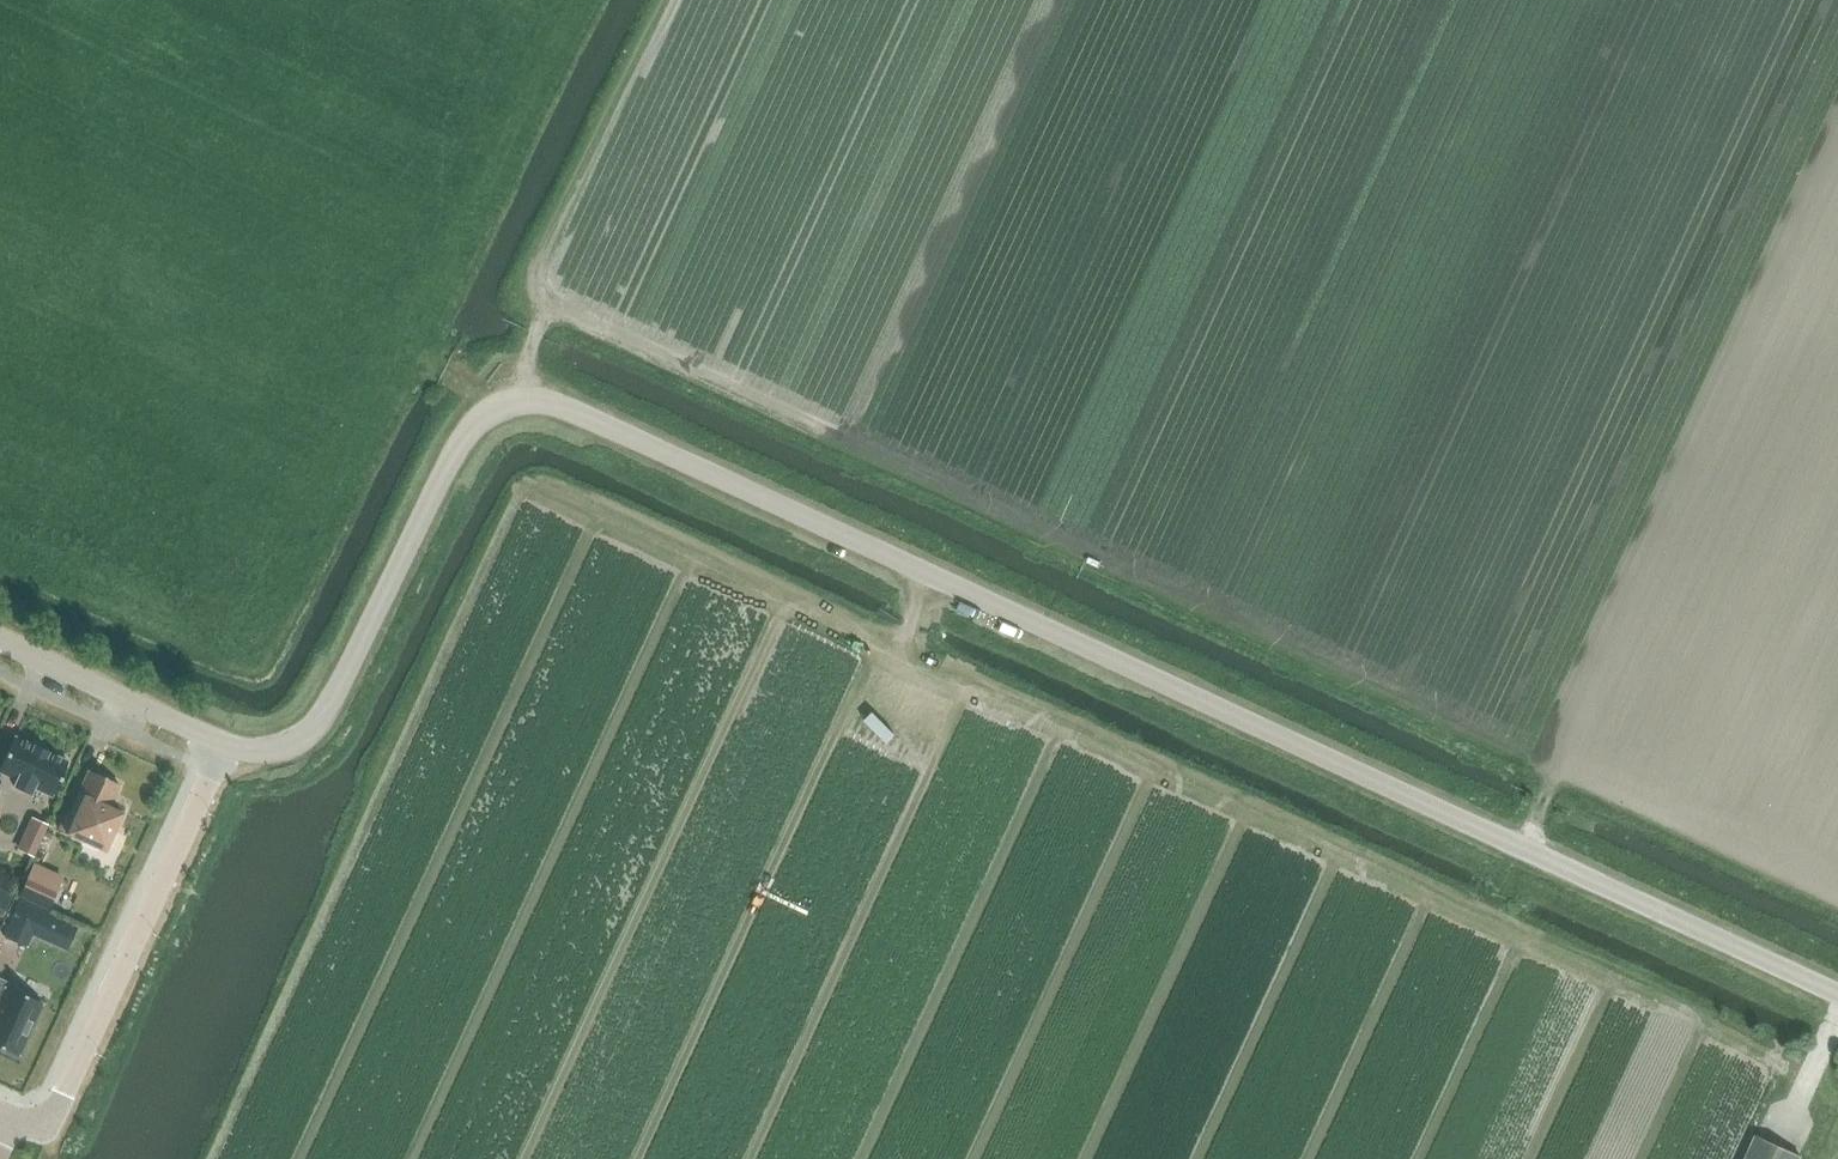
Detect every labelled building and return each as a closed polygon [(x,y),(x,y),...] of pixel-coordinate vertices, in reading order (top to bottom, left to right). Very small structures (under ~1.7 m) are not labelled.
[(68,761),(15,736),(14,738),(15,739),(0,770),(0,773),(17,780),(14,787),(31,794),(33,788),(51,796),(67,763),(68,761)] [(89,771),(68,817),(73,819),(66,833),(105,852),(123,813),(110,807),(120,785),(89,771)] [(38,846),(25,840),(21,850),(34,856),(38,846)] [(49,910),(59,888),(29,874),(18,896),(49,910)] [(19,1056),(42,1004),(7,987),(9,984),(0,980),(0,1047),(19,1056)] [(1745,1158),(1797,1158),(1799,1156),(1756,1136),(1745,1158)]
